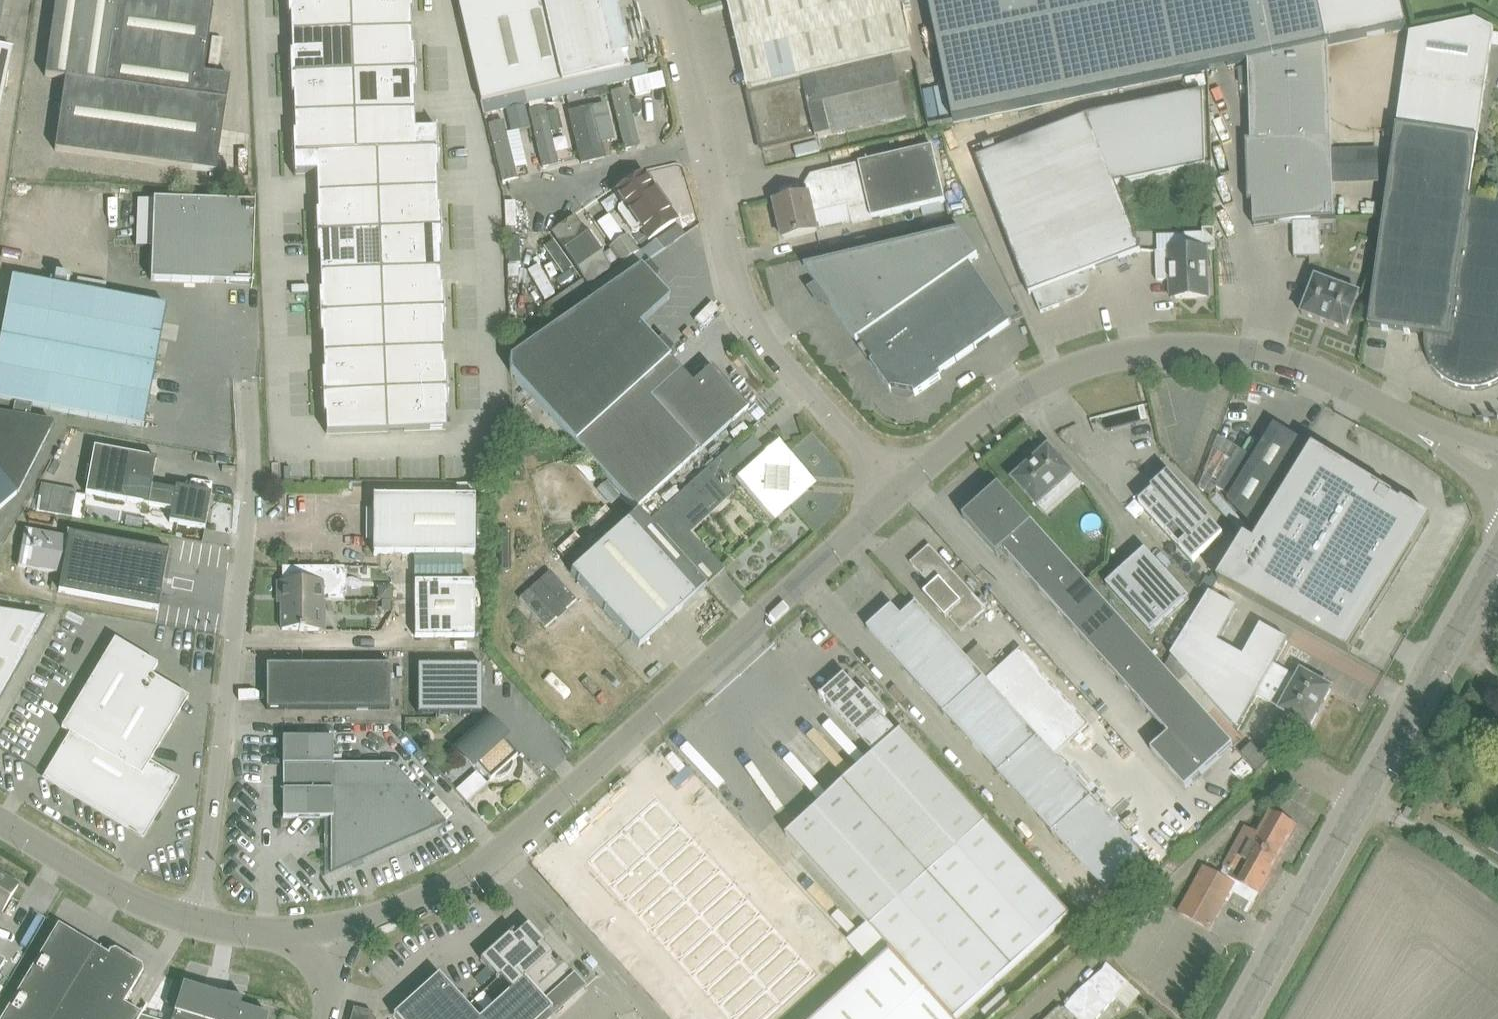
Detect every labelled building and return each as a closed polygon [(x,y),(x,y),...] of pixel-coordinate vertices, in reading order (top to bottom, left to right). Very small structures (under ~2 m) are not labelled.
[(47,78),(67,80),(58,152),(219,173),(232,77),(205,74),(215,0),(58,0),(47,78)] [(289,16),(291,16),(292,52),(290,52),(291,73),(288,73),(288,75),(291,75),(292,96),(294,96),(295,132),(293,132),(294,153),(291,153),(291,155),(294,154),(295,176),(296,176),(296,173),(316,173),(318,211),(316,211),(316,232),(314,232),(314,234),(317,234),(318,255),(320,255),(321,291),(319,291),(320,312),(317,312),(317,314),(320,314),(321,335),(323,335),(324,371),(322,371),(323,392),(320,392),(320,394),(323,394),(324,415),(326,415),(326,433),(446,429),(446,410),(448,410),(447,389),(449,389),(449,387),(447,388),(446,366),(444,366),(442,330),(444,330),(444,309),(446,309),(446,307),(444,308),(443,286),(441,286),(439,250),(441,250),(441,229),(443,229),(443,228),(440,228),(440,206),(438,206),(437,170),(438,170),(438,149),(440,149),(440,148),(438,148),(437,126),(435,126),(435,129),(415,130),(413,91),(415,91),(415,70),(417,70),(417,68),(415,69),(414,47),(412,47),(410,11),(412,11),(412,0),(288,0),(289,16)] [(630,66),(615,0),(568,0),(544,6),(543,0),(480,0),(459,5),(481,102),(630,66)] [(850,131),(916,116),(905,72),(916,69),(900,0),(727,0),(748,91),(749,91),(763,150),(817,138),(817,139),(850,131)] [(955,121),(1250,61),(1252,140),(1246,140),(1248,202),(1253,202),(1253,221),(1253,226),(1291,220),(1334,218),(1334,198),(1333,184),(1332,149),(1331,138),(1327,52),(1409,34),(1402,0),(930,0),(955,121)] [(1497,201),(1470,197),(1493,29),(1476,20),(1410,33),(1397,126),(1369,326),(1425,334),(1425,337),(1425,344),(1426,351),(1428,358),(1431,364),(1435,370),(1440,375),(1446,379),(1452,383),(1458,386),(1465,387),(1472,388),(1479,387),(1486,386),(1492,384),(1497,381),(1497,201)] [(0,46),(0,107),(12,48),(0,46)] [(484,112),(648,75),(645,63),(630,66),(541,88),(525,92),(492,99),(481,102),(484,112)] [(1001,138),(973,149),(977,158),(1022,275),(1029,294),(1033,292),(1041,313),(1060,305),(1058,300),(1064,297),(1065,301),(1077,297),(1081,295),(1084,292),(1087,288),(1088,284),(1089,280),(1089,276),(1088,271),(1141,251),(1134,232),(1116,184),(1206,165),(1203,92),(1202,92),(1089,115),(1005,147),(1001,138)] [(608,99),(621,155),(640,151),(627,94),(608,99)] [(570,111),(580,162),(605,157),(594,105),(570,111)] [(523,106),(505,110),(510,131),(528,127),(525,118),(523,106)] [(528,127),(541,173),(557,169),(542,113),(525,118),(528,127)] [(486,121),(499,181),(518,176),(505,116),(486,121)] [(812,175),(806,185),(808,195),(809,194),(814,214),(848,206),(853,224),(946,202),(933,147),(861,164),(812,175)] [(612,198),(645,244),(678,222),(645,174),(612,198)] [(784,240),(818,231),(814,214),(809,194),(808,195),(775,202),(784,240)] [(251,287),(252,287),(255,199),(154,196),(151,280),(252,284),(251,287)] [(1293,258),(1321,256),(1320,221),(1292,223),(1293,258)] [(588,284),(612,267),(582,223),(558,240),(588,284)] [(1157,280),(1171,280),(1171,298),(1208,297),(1207,249),(1215,249),(1214,228),(1202,228),(1203,233),(1186,234),(1187,249),(1170,250),(1170,251),(1156,251),(1157,280)] [(939,375),(1012,324),(970,264),(979,257),(960,231),(825,263),(805,268),(857,342),(860,341),(862,344),(858,346),(868,360),(871,357),(874,361),(871,363),(891,391),(894,389),(914,393),(916,396),(941,378),(939,375)] [(613,246),(610,249),(621,265),(640,252),(628,236),(625,238),(613,246)] [(621,265),(588,288),(596,300),(664,250),(657,240),(640,252),(621,265)] [(641,267),(626,281),(509,358),(511,373),(575,444),(669,358),(640,325),(670,299),(641,267)] [(12,277),(0,343),(0,400),(144,427),(167,306),(12,277)] [(1316,278),(1302,314),(1346,331),(1360,294),(1316,278)] [(575,444),(636,510),(748,408),(711,367),(693,383),(669,358),(575,444)] [(18,493),(54,424),(0,415),(0,509),(18,493)] [(1241,450),(1217,488),(1231,497),(1228,501),(1251,526),(1256,518),(1303,442),(1275,425),(1254,458),(1241,450)] [(776,442),(769,448),(747,467),(730,447),(647,522),(704,587),(724,569),(689,533),(735,492),(728,485),(727,482),(727,477),(730,474),(738,469),(741,472),(733,479),(752,500),(765,514),(772,521),(779,515),(809,488),(815,483),(809,478),(783,448),(776,442)] [(185,525),(204,529),(205,529),(212,493),(176,487),(175,491),(152,487),(157,459),(137,455),(92,448),(85,497),(146,507),(147,506),(171,510),(169,523),(185,525)] [(1073,474),(1049,448),(1014,480),(1038,506),(1073,474)] [(1245,538),(1218,581),(1350,654),(1362,634),(1361,633),(1371,617),(1372,618),(1430,522),(1393,499),(1394,497),(1313,448),(1255,544),(1245,538)] [(600,475),(583,457),(573,466),(590,484),(600,475)] [(1139,503),(1194,562),(1223,535),(1169,475),(1139,503)] [(79,491),(44,485),(39,512),(74,519),(79,491)] [(1186,789),(1233,746),(999,486),(964,518),(997,556),(1003,550),(1170,735),(1152,751),(1186,789)] [(373,552),(474,553),(474,496),(373,496),(373,552)] [(639,648),(695,596),(627,521),(571,573),(639,648)] [(169,552),(70,534),(69,538),(25,530),(19,566),(62,574),(58,592),(158,610),(169,552)] [(924,594),(959,633),(986,608),(930,546),(910,563),(932,587),(924,594)] [(1151,634),(1189,598),(1146,550),(1107,585),(1151,634)] [(546,628),(576,600),(550,571),(520,599),(546,628)] [(414,636),(475,636),(475,580),(414,581),(414,636)] [(324,601),(324,581),(279,581),(279,583),(282,583),(282,592),(285,592),(285,601),(282,601),(282,630),(299,630),(299,631),(319,630),(319,601),(324,601)] [(393,586),(378,586),(378,600),(393,600),(393,586)] [(1171,656),(1175,659),(1238,730),(1256,697),(1280,711),(1281,712),(1310,728),(1311,726),(1332,689),(1301,672),(1297,679),(1274,666),(1288,641),(1261,626),(1244,656),(1218,642),(1237,609),(1210,593),(1171,656)] [(391,612),(391,602),(383,602),(383,612),(391,612)] [(868,629),(881,644),(1108,893),(1146,858),(1054,756),(986,680),(916,603),(915,603),(916,604),(902,617),(893,606),(868,629)] [(16,613),(0,611),(0,641),(16,613)] [(48,618),(16,613),(0,641),(0,702),(48,618)] [(152,675),(158,665),(115,639),(62,728),(72,734),(45,778),(143,836),(169,792),(170,792),(178,779),(150,762),(189,698),(152,675)] [(1020,649),(986,680),(1054,756),(1089,725),(1020,649)] [(391,709),(391,665),(267,665),(267,709),(391,709)] [(418,714),(482,714),(482,665),(418,665),(418,714)] [(787,836),(892,952),(916,978),(953,1018),(954,1018),(956,1017),(1070,915),(987,824),(903,731),(899,735),(882,717),(887,713),(868,692),(864,696),(845,675),(830,689),(822,697),(832,708),(859,738),(860,738),(876,755),(787,836)] [(1100,715),(1103,712),(1108,708),(1103,702),(1098,707),(1095,710),(1100,715)] [(500,732),(489,720),(457,749),(468,761),(470,759),(490,781),(496,776),(497,778),(502,777),(506,775),(509,772),(512,768),(513,764),(512,762),(517,757),(497,735),(500,732)] [(446,824),(447,823),(392,762),(333,763),(333,737),(283,737),(283,818),(331,818),(331,873),(445,823),(446,824)] [(657,798),(589,860),(733,1018),(763,1018),(815,972),(657,798)] [(1209,929),(1234,884),(1227,880),(1229,877),(1259,894),(1297,828),(1272,814),(1267,822),(1262,820),(1255,833),(1246,829),(1220,876),(1204,868),(1179,913),(1209,929)] [(0,873),(0,914),(1,915),(19,885),(0,873)] [(525,977),(550,955),(552,954),(543,945),(546,943),(528,924),(514,937),(510,933),(503,940),(481,959),(498,978),(500,977),(511,989),(512,989),(525,977)] [(153,1018),(142,1015),(124,1004),(144,972),(142,966),(116,950),(110,952),(108,955),(58,925),(48,943),(2,1018),(153,1018)] [(818,1018),(953,1018),(916,978),(892,952),(818,1018)] [(550,955),(525,977),(547,1003),(576,976),(559,958),(556,961),(550,955)] [(1141,993),(1128,982),(1117,972),(1111,979),(1103,972),(1079,992),(1071,1001),(1069,1000),(1065,1004),(1067,1006),(1063,1010),(1060,1006),(1046,1018),(1064,1018),(1062,1017),(1071,1013),(1078,1018),(1097,1018),(1116,998),(1128,1007),(1141,993)] [(552,1009),(547,1003),(525,977),(512,989),(511,989),(508,992),(494,1005),(479,1018),(441,977),(439,974),(420,992),(413,998),(409,1001),(393,1015),(397,1018),(541,1018),(552,1009)] [(260,1014),(238,1008),(239,1000),(244,1001),(244,999),(221,995),(183,984),(173,1018),(262,1018),(260,1014)] [(351,1018),(371,1018),(373,1013),(354,1008),(351,1018)]
